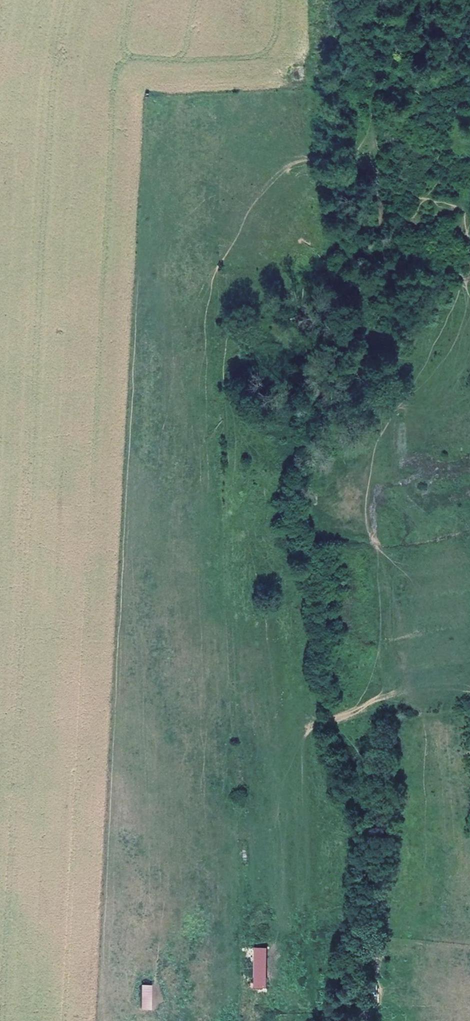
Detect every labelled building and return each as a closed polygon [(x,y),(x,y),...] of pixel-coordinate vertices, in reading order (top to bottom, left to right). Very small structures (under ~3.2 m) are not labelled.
[(252,988),(266,988),(266,948),(252,948),(252,988)] [(142,1010),(152,1010),(152,985),(142,985),(142,1010)] [(269,989),(255,988),(255,1008),(269,1008),(269,989)]
